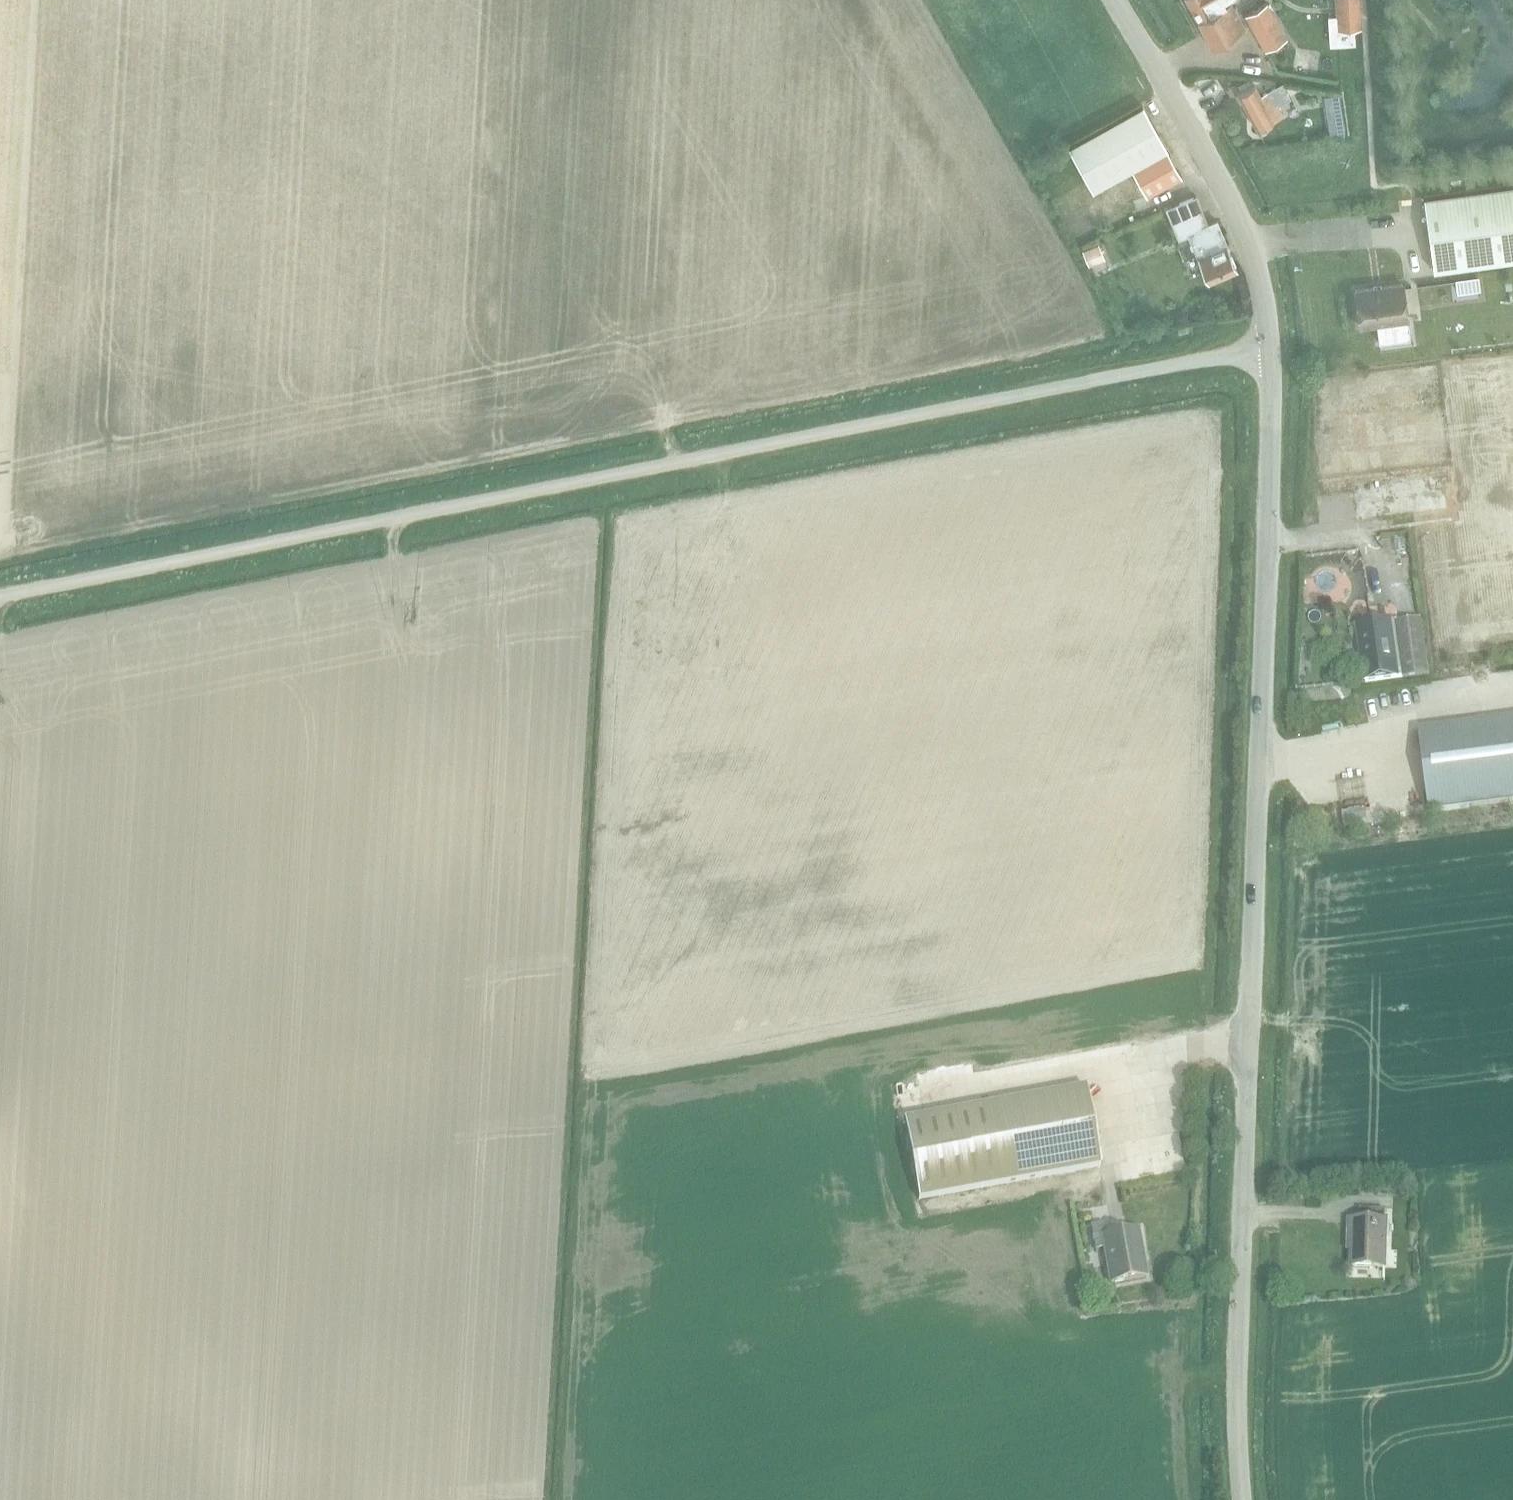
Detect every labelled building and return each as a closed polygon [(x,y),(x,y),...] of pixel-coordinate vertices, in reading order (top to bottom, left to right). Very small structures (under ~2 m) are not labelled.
[(1212,47),(1246,28),(1230,0),(1187,0),(1212,47)] [(1344,28),(1361,27),(1359,0),(1343,0),(1344,28)] [(1244,17),(1265,50),(1287,37),(1266,3),(1244,17)] [(1254,84),(1237,94),(1257,128),(1282,113),(1277,104),(1290,97),(1282,83),(1260,95),(1254,84)] [(1339,96),(1326,98),(1328,111),(1341,109),(1339,96)] [(1147,198),(1181,178),(1141,106),(1069,148),(1094,191),(1131,170),(1147,198)] [(1433,269),(1512,259),(1512,185),(1423,197),(1433,269)] [(1216,219),(1207,223),(1196,195),(1166,207),(1178,236),(1188,232),(1208,281),(1237,269),(1216,219)] [(1081,251),(1088,267),(1103,260),(1096,244),(1081,251)] [(1418,281),(1355,290),(1359,325),(1376,323),(1379,342),(1396,339),(1393,321),(1424,317),(1418,281)] [(1352,484),(1357,519),(1448,507),(1443,473),(1352,484)] [(1396,624),(1404,678),(1429,674),(1422,620),(1396,624)] [(1390,621),(1359,626),(1367,683),(1398,679),(1404,678),(1396,624),(1391,625),(1390,621)] [(1430,811),(1512,801),(1512,720),(1419,733),(1430,811)] [(1343,813),(1344,825),(1368,822),(1366,810),(1343,813)] [(905,1119),(919,1198),(1101,1166),(1087,1087),(905,1119)] [(1352,1267),(1383,1269),(1386,1211),(1359,1210),(1359,1224),(1350,1223),(1350,1242),(1353,1242),(1352,1267)] [(1138,1230),(1107,1235),(1105,1223),(1091,1225),(1095,1249),(1105,1248),(1111,1283),(1146,1277),(1138,1230)]
